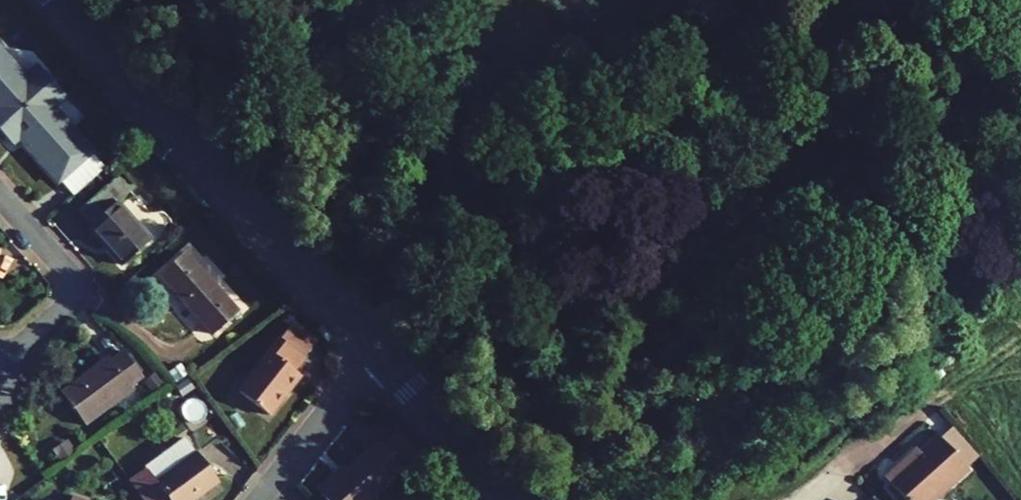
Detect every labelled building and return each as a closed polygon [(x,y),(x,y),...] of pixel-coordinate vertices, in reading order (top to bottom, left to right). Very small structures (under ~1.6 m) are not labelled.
[(51,80),(38,65),(24,77),(0,50),(0,126),(51,80)] [(0,126),(0,132),(11,144),(18,137),(57,181),(60,178),(74,194),(102,169),(88,153),(90,151),(51,107),(65,95),(51,80),(0,126)] [(122,264),(150,239),(116,202),(129,191),(117,177),(80,211),(92,224),(88,227),(122,264)] [(212,334),(237,311),(185,252),(159,275),(212,334)] [(279,338),(238,391),(268,414),(299,374),(293,370),(303,357),(279,338)] [(97,364),(59,391),(84,425),(131,390),(129,387),(141,378),(122,352),(110,361),(100,368),(97,364)] [(100,368),(110,361),(107,357),(97,364),(100,368)] [(185,373),(179,365),(169,372),(175,380),(185,373)] [(154,374),(144,382),(152,393),(162,385),(154,374)] [(187,378),(175,386),(181,396),(193,388),(187,378)] [(952,429),(940,439),(965,467),(977,457),(952,429)] [(884,478),(903,499),(932,499),(967,469),(965,467),(940,439),(938,437),(913,459),(909,455),(884,478)] [(155,482),(194,452),(185,439),(145,469),(155,482)] [(403,468),(399,463),(382,445),(379,440),(347,469),(321,493),(327,499),(368,499),(403,468)] [(66,442),(54,450),(60,460),(73,452),(66,442)] [(194,452),(155,482),(168,499),(193,499),(217,482),(195,452),(194,452)] [(317,489),(321,493),(347,469),(344,465),(317,489)]
